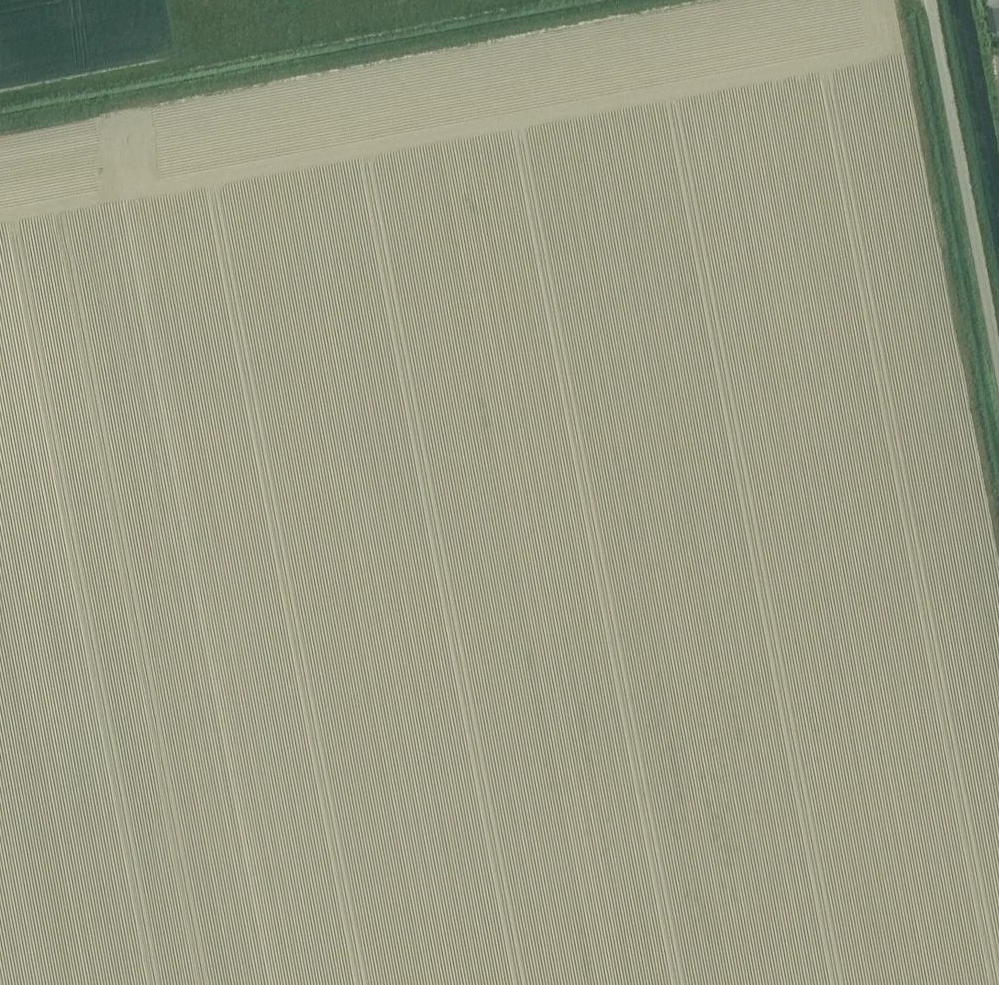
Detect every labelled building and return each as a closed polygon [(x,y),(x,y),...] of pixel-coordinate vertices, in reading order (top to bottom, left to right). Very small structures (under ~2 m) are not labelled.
[(988,20),(991,36),(998,34),(998,18),(988,20)]
